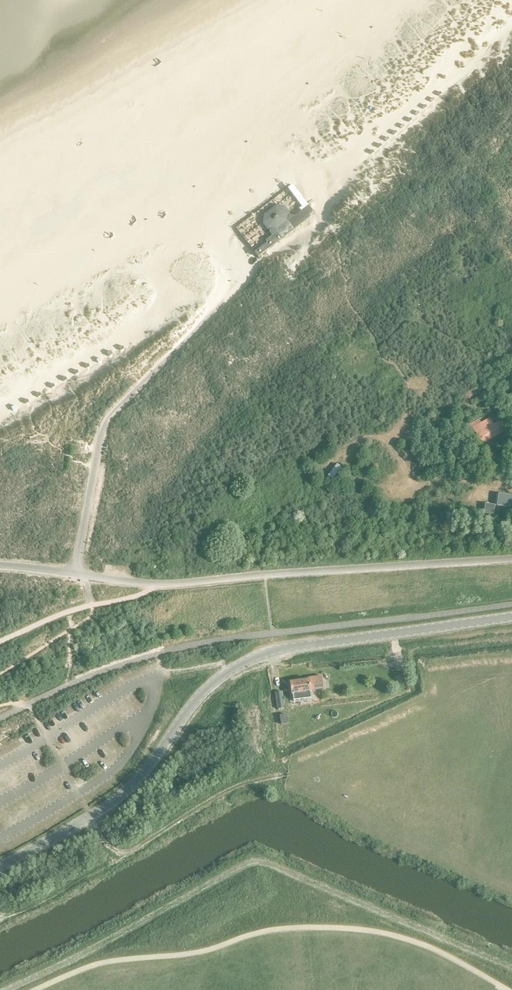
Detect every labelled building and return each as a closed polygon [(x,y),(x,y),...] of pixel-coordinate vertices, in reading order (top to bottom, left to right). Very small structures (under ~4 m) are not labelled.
[(262,223),(262,224),(267,231),(276,232),(276,233),(265,242),(270,248),(294,230),(293,228),(295,226),(297,228),(314,214),(308,206),(288,221),(289,214),(284,207),(276,206),(263,216),(262,223)] [(484,421),(473,427),(482,444),(504,432),(498,422),(493,424),(488,428),(484,421)] [(511,495),(500,494),(499,506),(511,507),(511,495)] [(321,676),(289,680),(291,694),(292,694),(293,701),(311,698),(310,691),(311,691),(311,690),(322,689),(321,676)] [(281,692),(274,693),(277,709),(284,708),(281,692)]
